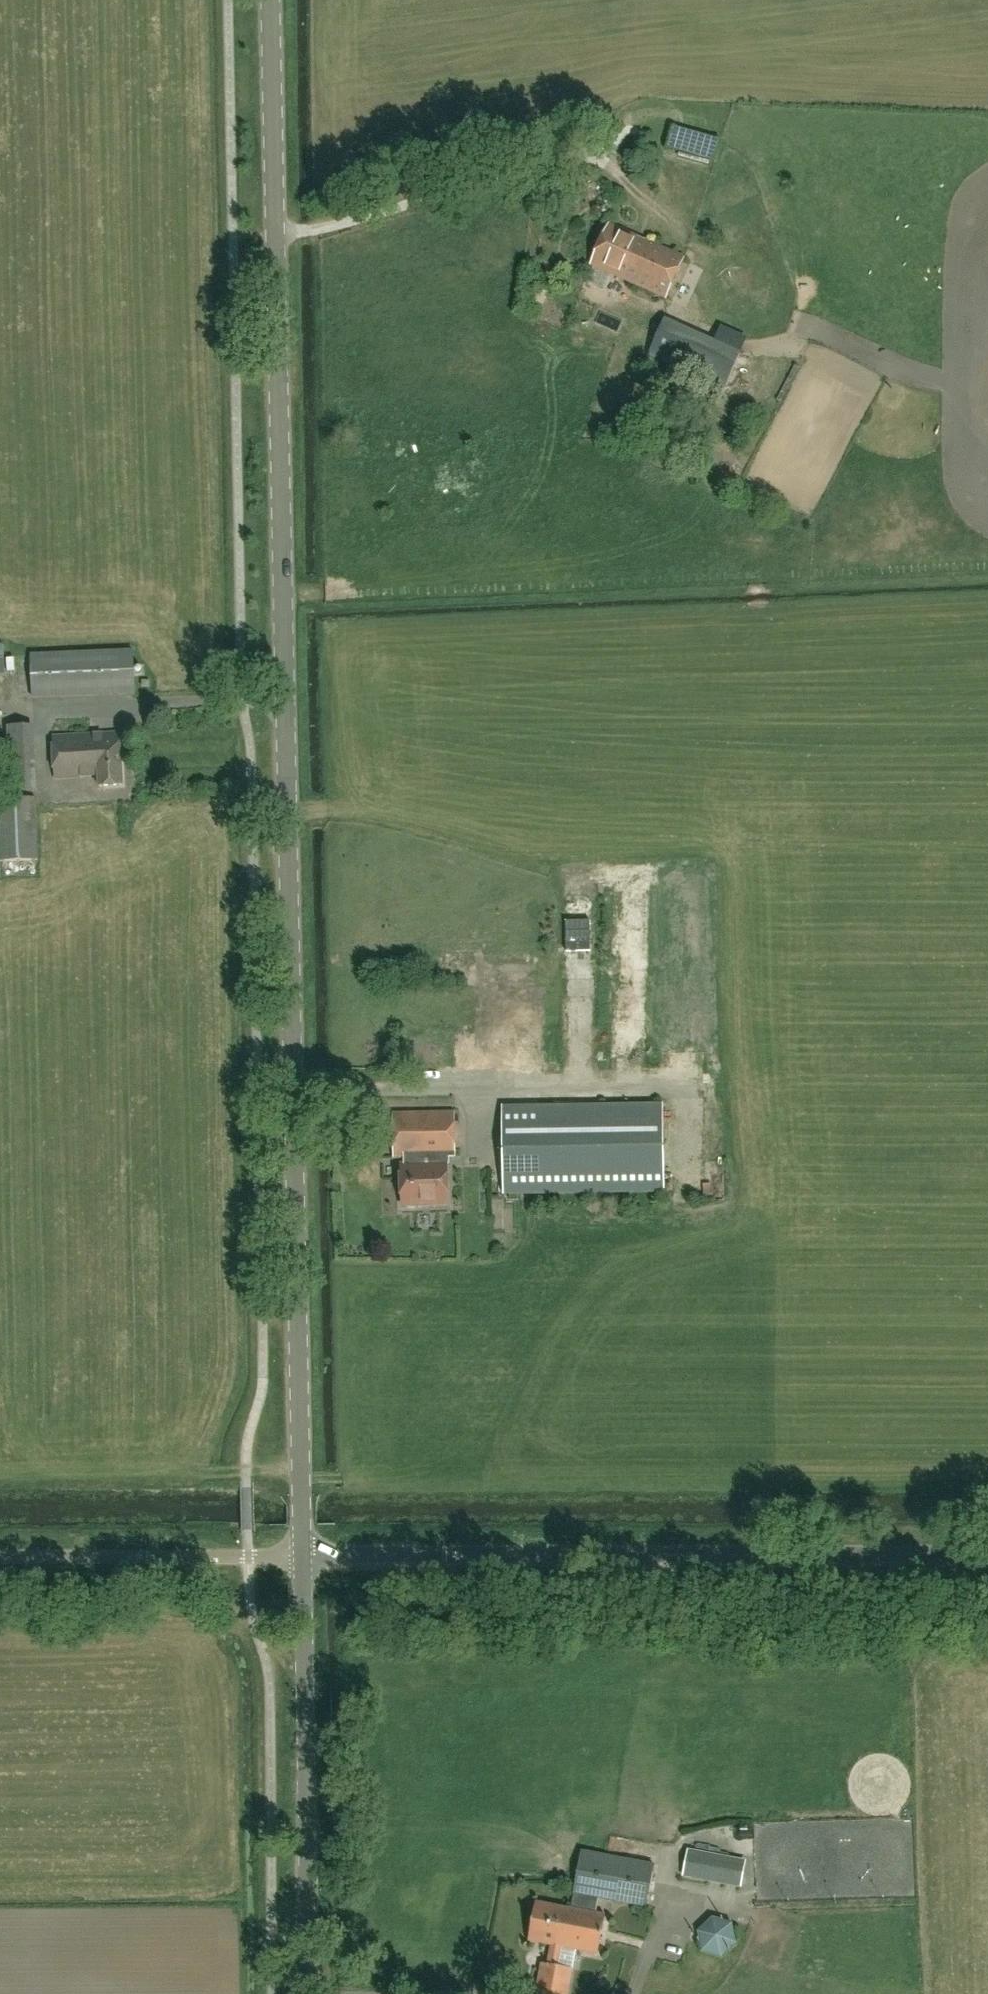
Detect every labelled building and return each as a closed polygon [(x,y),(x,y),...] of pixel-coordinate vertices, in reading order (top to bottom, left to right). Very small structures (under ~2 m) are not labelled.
[(675,122),(669,143),(716,155),(721,134),(675,122)] [(608,228),(591,268),(666,300),(683,261),(608,228)] [(666,320),(649,357),(723,390),(740,353),(666,320)] [(133,652),(33,656),(35,699),(135,695),(133,652)] [(117,732),(51,736),(55,777),(98,774),(99,785),(122,784),(117,732)] [(39,861),(36,798),(0,799),(0,862),(39,861)] [(505,975),(505,1043),(535,1043),(535,975),(505,975)] [(620,1013),(650,1014),(651,977),(621,976),(620,1013)] [(499,1065),(500,1035),(419,1033),(419,1063),(499,1065)] [(662,1104),(503,1106),(504,1195),(664,1193),(662,1104)] [(395,1158),(447,1158),(456,1157),(455,1112),(394,1113),(395,1158)] [(443,1158),(447,1158),(395,1158),(395,1159),(405,1159),(405,1165),(402,1165),(403,1205),(448,1204),(447,1164),(443,1164),(443,1158)] [(742,1860),(687,1850),(683,1874),(738,1884),(742,1860)] [(530,1942),(552,1947),(549,1963),(543,1962),(537,1993),(569,1993),(574,1969),(561,1967),(564,1950),(596,1956),(604,1915),(597,1914),(600,1898),(647,1907),(655,1866),(583,1853),(575,1894),(576,1895),(573,1910),(537,1903),(530,1942)] [(732,1924),(713,1918),(697,1932),(701,1952),(722,1958),(736,1944),(732,1924)]
